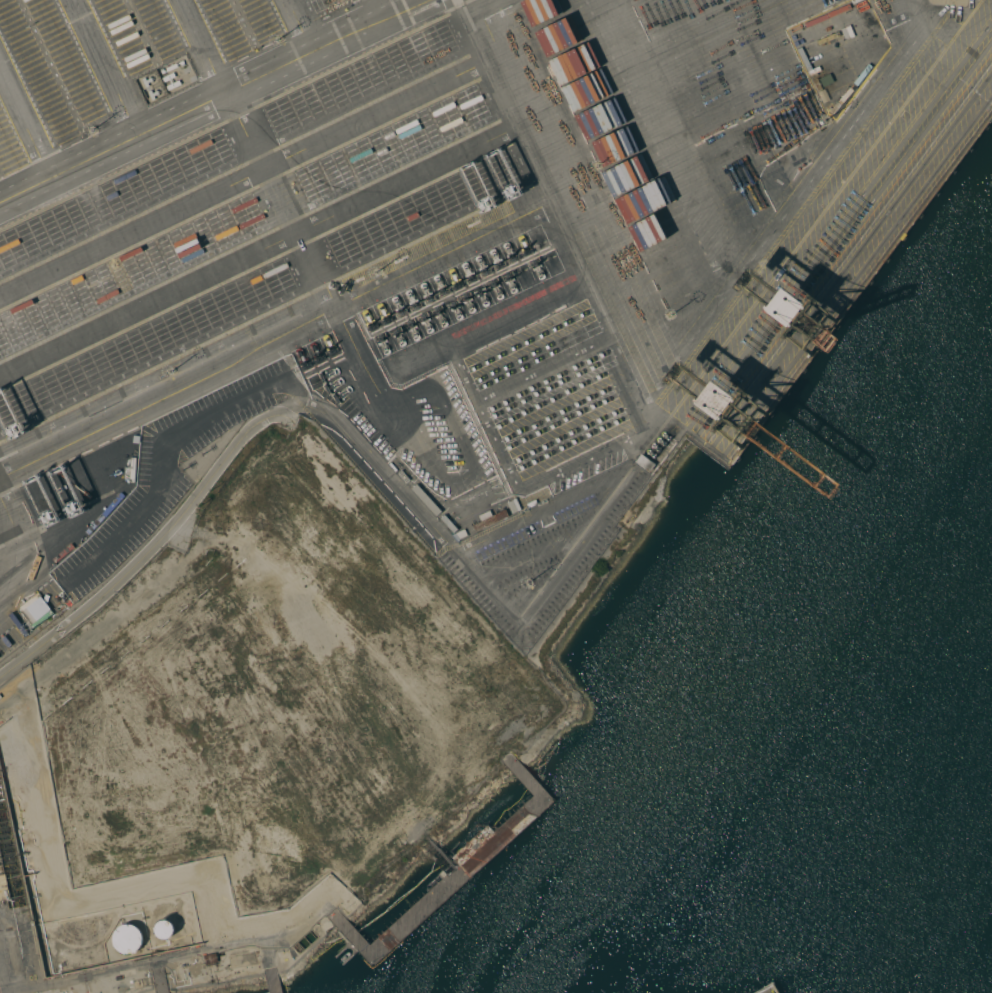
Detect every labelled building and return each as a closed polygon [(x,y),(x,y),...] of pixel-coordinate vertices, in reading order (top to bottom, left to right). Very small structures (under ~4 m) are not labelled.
[(20,606),(34,627),(53,614),(38,593),(20,606)] [(396,867),(393,871),(386,863),(389,860),(396,867)] [(168,938),(167,938),(165,939),(163,939),(162,938),(160,938),(159,937),(157,935),(156,934),(156,933),(155,931),(155,929),(155,928),(155,926),(156,924),(157,923),(158,922),(159,921),(161,920),(163,919),(164,919),(166,919),(168,920),(169,920),(170,921),(172,922),(173,924),(174,925),(174,927),(174,929),(174,930),(174,932),(173,933),(172,935),(171,936),(170,937),(168,938)] [(141,952),(139,925),(112,926),(114,953),(141,952)] [(216,952),(218,961),(206,964),(204,955),(216,952)]
